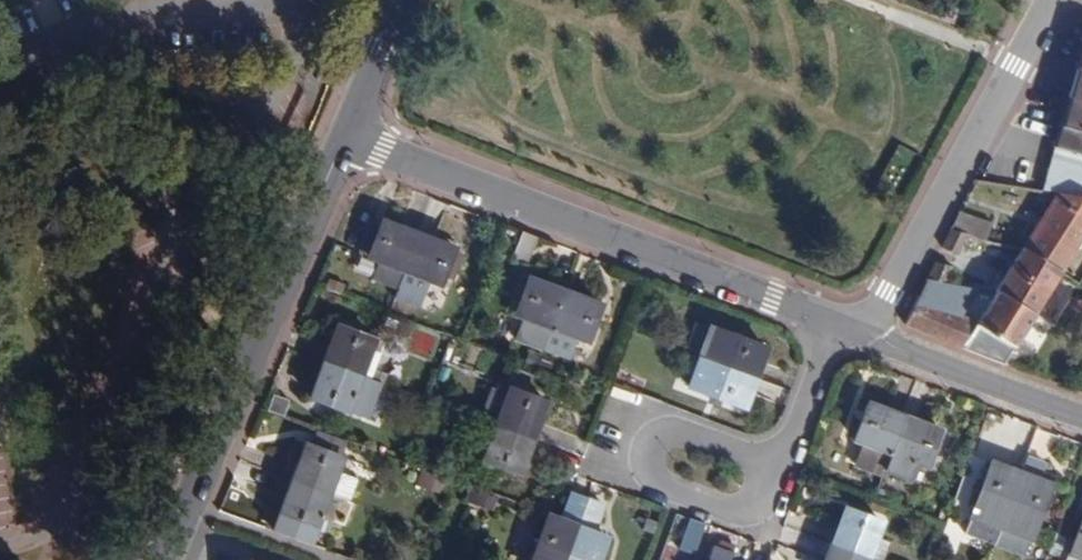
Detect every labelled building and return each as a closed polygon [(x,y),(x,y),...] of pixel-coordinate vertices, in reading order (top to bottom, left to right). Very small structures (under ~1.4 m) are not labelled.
[(1076,69),(1067,97),(1081,101),(1081,70),(1076,69)] [(1081,132),(1081,101),(1067,97),(1059,125),(1081,132)] [(1059,125),(1053,148),(1055,148),(1081,156),(1081,132),(1059,125)] [(1055,148),(1042,190),(1055,192),(1081,197),(1081,156),(1055,148)] [(1021,249),(1061,269),(1081,236),(1081,197),(1055,192),(1021,249)] [(950,229),(966,234),(986,239),(990,223),(963,215),(959,211),(950,229)] [(372,225),(362,255),(379,261),(372,278),(398,287),(404,271),(439,285),(452,249),(382,221),(378,228),(372,225)] [(958,255),(966,234),(950,229),(941,248),(958,255)] [(1004,364),(1061,269),(1021,249),(976,323),(963,318),(917,298),(904,324),(1004,364)] [(934,262),(926,279),(947,284),(951,267),(934,262)] [(600,306),(526,279),(514,315),(523,318),(547,327),(550,327),(542,350),(568,359),(577,337),(588,341),(600,306)] [(917,298),(963,318),(981,289),(947,284),(926,279),(917,298)] [(1061,300),(1057,315),(1081,319),(1081,304),(1061,300)] [(547,327),(523,318),(515,340),(542,350),(550,327),(547,327)] [(766,348),(695,323),(685,349),(700,355),(687,387),(744,407),(766,348)] [(372,338),(338,325),(311,397),(366,418),(378,382),(370,379),(360,374),(369,349),(372,338)] [(380,353),(369,349),(360,374),(370,379),(380,353)] [(545,401),(509,388),(505,398),(489,392),(479,419),(495,425),(479,467),(499,474),(501,468),(518,475),(545,401)] [(938,430),(867,403),(853,440),(864,443),(856,465),(882,474),(883,469),(908,478),(914,462),(925,466),(938,430)] [(274,531),(310,544),(330,491),(342,457),(323,451),(326,444),(313,439),(310,446),(306,445),(279,517),(274,531)] [(1000,528),(1026,459),(1013,454),(1009,464),(993,458),(984,480),(980,479),(971,504),(975,506),(965,534),(994,545),(1000,528)] [(1027,457),(1026,459),(1000,528),(1031,540),(1051,484),(1039,479),(1045,464),(1027,457)] [(436,493),(441,479),(418,472),(414,486),(436,493)] [(607,538),(593,533),(604,505),(572,494),(562,522),(547,516),(543,529),(532,559),(599,559),(607,538)] [(845,508),(826,559),(871,559),(867,559),(875,537),(880,521),(845,508)] [(274,531),(279,517),(270,514),(264,528),(274,531)] [(1067,536),(1073,518),(1062,514),(1056,533),(1067,536)] [(705,524),(689,518),(679,548),(694,554),(705,524)] [(1081,521),(1074,540),(1067,559),(1081,559),(1081,518),(1081,521)] [(1067,536),(1074,540),(1081,521),(1073,518),(1067,536)] [(994,545),(1025,555),(1031,540),(1000,528),(994,545)] [(867,559),(871,559),(883,559),(889,542),(875,537),(867,559)] [(712,547),(708,559),(730,559),(732,554),(712,547)]
